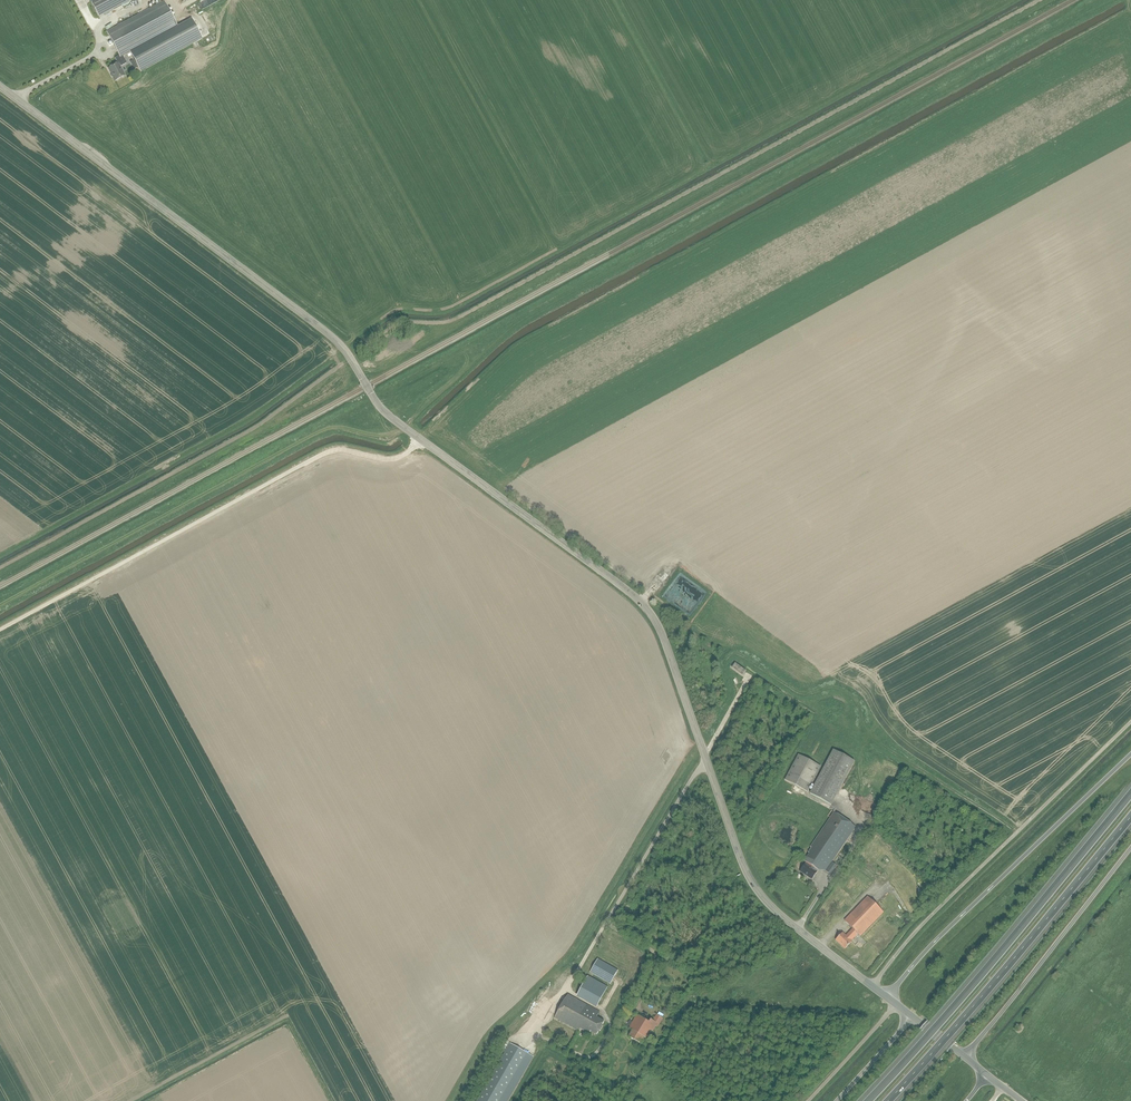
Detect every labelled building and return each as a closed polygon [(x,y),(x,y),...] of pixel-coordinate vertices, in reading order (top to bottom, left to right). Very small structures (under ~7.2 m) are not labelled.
[(90,3),(94,10),(96,13),(99,18),(128,1),(129,3),(135,0),(95,0),(90,3)] [(107,32),(106,32),(119,56),(115,58),(118,64),(109,69),(116,82),(126,76),(121,67),(127,64),(122,56),(130,52),(177,26),(164,1),(107,32)] [(142,74),(203,40),(191,18),(177,26),(130,52),(142,74)] [(743,675),(747,671),(736,663),(733,668),(743,675)] [(831,804),(855,761),(834,750),(810,793),(831,804)] [(807,792),(821,766),(799,755),(785,780),(807,792)] [(890,786),(900,768),(887,761),(884,766),(887,768),(885,771),(887,772),(883,777),(886,779),(884,783),(890,786)] [(870,786),(863,799),(876,807),(882,797),(875,792),(876,790),(870,786)] [(826,872),(856,827),(832,811),(829,816),(831,818),(811,847),(812,847),(809,852),(810,853),(805,860),(805,862),(803,866),(804,867),(800,872),(812,880),(819,871),(824,871),(826,872)] [(831,875),(837,866),(833,863),(827,873),(831,875)] [(909,873),(917,883),(920,880),(913,871),(909,873)] [(857,936),(859,938),(884,913),(869,898),(845,922),(853,930),(846,937),(843,933),(835,941),(845,950),(852,942),(851,941),(857,936)] [(610,984),(618,970),(598,959),(590,972),(610,984)] [(608,987),(588,976),(577,996),(597,1007),(608,987)] [(602,1026),(604,1022),(596,1018),(600,1012),(568,994),(554,1018),(579,1032),(580,1029),(589,1034),(591,1031),(597,1035),(599,1031),(600,1031),(603,1026),(602,1026)] [(657,1028),(663,1019),(657,1016),(654,1022),(651,1020),(650,1022),(637,1015),(629,1030),(632,1032),(629,1038),(640,1045),(644,1038),(646,1040),(651,1031),(653,1032),(656,1027),(657,1028)] [(528,1053),(526,1052),(510,1043),(510,1044),(477,1100),(503,1100),(528,1053)]
